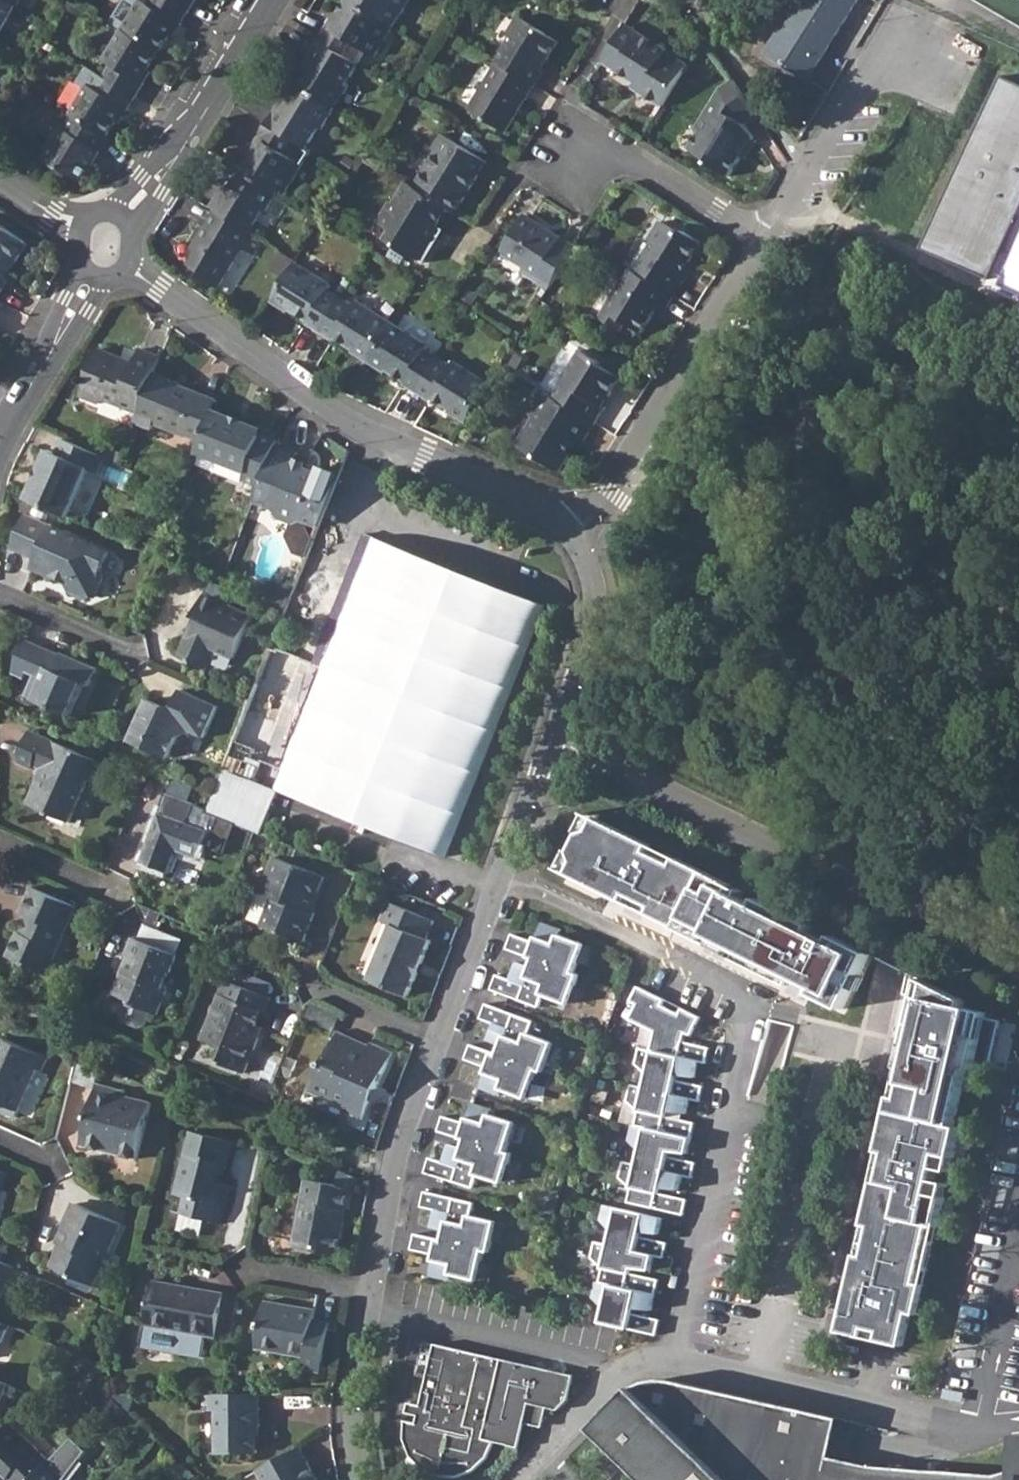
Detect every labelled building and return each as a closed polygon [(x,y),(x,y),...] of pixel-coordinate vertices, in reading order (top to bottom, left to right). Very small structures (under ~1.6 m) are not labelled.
[(17,6),(6,0),(0,0),(0,33),(17,6)] [(160,52),(177,24),(181,26),(189,12),(170,0),(153,0),(150,5),(141,0),(125,0),(111,22),(124,30),(160,52)] [(189,12),(197,0),(170,0),(189,12)] [(394,27),(350,0),(348,0),(336,21),(332,19),(319,40),(359,64),(367,51),(376,57),(394,27)] [(394,27),(411,0),(350,0),(394,27)] [(809,79),(858,0),(811,0),(793,28),(788,25),(769,55),(809,79)] [(811,0),(803,0),(788,25),(793,28),(811,0)] [(498,63),(535,86),(544,71),(539,68),(545,60),(548,60),(559,42),(519,17),(510,33),(511,39),(498,63)] [(640,93),(663,106),(685,72),(664,59),(667,53),(668,51),(626,24),(602,62),(637,84),(640,93)] [(105,77),(137,97),(145,84),(142,81),(160,52),(124,30),(105,61),(113,65),(105,77)] [(299,86),(335,109),(348,88),(346,86),(359,64),(319,40),(306,61),(312,65),(299,86)] [(664,59),(685,72),(688,65),(667,53),(664,59)] [(470,110),(506,132),(518,113),(515,112),(523,99),(526,100),(535,86),(498,63),(470,110)] [(922,249),(990,279),(1003,249),(1018,256),(1005,287),(1018,293),(1018,84),(1000,76),(922,249)] [(74,117),(107,137),(125,108),(128,110),(137,97),(105,77),(97,90),(89,85),(71,115),(74,117)] [(708,164),(729,177),(754,137),(745,125),(757,116),(733,80),(721,89),(697,128),(701,130),(690,149),(711,161),(708,164)] [(266,124),(306,149),(319,128),(322,130),(335,109),(299,86),(286,107),(280,104),(266,124)] [(43,161),(58,171),(60,168),(83,182),(93,165),(90,164),(107,137),(74,117),(66,130),(64,128),(43,161)] [(279,191),(284,195),(311,152),(306,149),(266,124),(253,146),(256,148),(243,169),(279,191)] [(450,209),(456,213),(479,175),(475,173),(483,159),(442,134),(433,148),(437,150),(427,165),(429,166),(416,188),(450,209)] [(475,173),(479,175),(487,161),(483,159),(475,173)] [(215,211),(250,232),(263,211),(266,212),(279,191),(243,169),(230,190),(224,187),(210,208),(215,211)] [(386,240),(424,263),(437,243),(433,241),(439,231),(443,233),(445,230),(439,226),(450,209),(416,188),(407,182),(394,204),(391,202),(378,222),(392,231),(386,240)] [(231,261),(240,246),(243,248),(253,254),(262,240),(250,232),(215,211),(192,249),(198,252),(190,266),(203,273),(201,278),(218,289),(235,263),(231,261)] [(525,274),(550,289),(576,246),(525,214),(502,253),(523,266),(525,274)] [(635,271),(674,296),(689,274),(684,270),(702,242),(684,232),(683,234),(662,222),(650,240),(652,245),(635,271)] [(12,280),(5,276),(14,264),(16,266),(29,245),(0,226),(0,296),(12,280)] [(1003,249),(990,279),(1005,287),(1018,256),(1003,249)] [(307,323),(320,332),(341,298),(328,290),(331,286),(295,263),(271,301),(308,321),(307,323)] [(611,299),(599,318),(617,328),(626,326),(627,324),(643,334),(657,311),(663,315),(674,296),(635,271),(630,268),(620,283),(623,285),(615,298),(611,299)] [(352,351),(369,362),(393,324),(356,301),(354,306),(341,298),(320,332),(353,349),(352,351)] [(404,384),(417,393),(439,358),(426,350),(429,346),(393,324),(369,362),(405,382),(404,384)] [(103,401),(138,415),(154,374),(160,357),(141,350),(133,369),(119,364),(120,361),(97,353),(79,401),(100,409),(103,401)] [(610,397),(622,378),(602,365),(603,363),(583,350),(554,397),(597,423),(607,407),(602,404),(608,395),(610,397)] [(433,399),(466,422),(491,384),(454,361),(452,366),(439,358),(417,393),(431,401),(433,399)] [(156,426),(187,438),(189,437),(202,442),(214,411),(217,402),(189,391),(187,396),(181,394),(182,391),(168,385),(170,380),(154,374),(138,415),(135,424),(154,432),(156,426)] [(518,445),(560,472),(571,454),(569,453),(575,443),(581,448),(597,423),(554,397),(544,391),(530,414),(535,418),(518,445)] [(198,451),(249,470),(244,482),(259,487),(276,446),(278,441),(263,435),(264,431),(214,411),(202,442),(198,451)] [(56,438),(28,502),(67,519),(95,457),(105,462),(113,446),(72,428),(66,443),(56,438)] [(280,519),(293,523),(302,520),(318,527),(336,481),(305,469),(293,464),(295,458),(297,454),(276,446),(259,487),(254,501),(274,509),(280,519)] [(307,463),(295,458),(293,464),(305,469),(307,463)] [(96,592),(102,580),(99,572),(108,553),(26,517),(12,549),(38,561),(34,570),(67,584),(70,592),(83,597),(96,592)] [(272,641),(247,705),(212,795),(206,810),(260,833),(279,784),(254,775),(263,754),(285,763),(278,779),(450,850),(549,600),(369,530),(317,657),(280,642),(279,644),(272,641)] [(215,651),(235,660),(254,618),(205,597),(195,619),(200,621),(193,640),(187,638),(178,658),(206,670),(215,651)] [(195,619),(187,638),(193,640),(200,621),(195,619)] [(25,673),(33,677),(42,681),(32,700),(70,717),(85,685),(90,688),(97,669),(73,659),(70,664),(57,659),(59,655),(22,639),(15,655),(18,657),(10,675),(22,681),(25,673)] [(60,653),(59,655),(57,659),(70,664),(73,659),(60,653)] [(24,696),(32,700),(42,681),(33,677),(24,696)] [(146,702),(129,742),(167,758),(176,737),(191,732),(204,739),(218,707),(182,691),(175,706),(165,710),(146,702)] [(25,803),(67,821),(86,779),(93,782),(101,763),(28,730),(15,761),(30,767),(32,763),(45,769),(40,781),(36,779),(25,803)] [(139,862),(166,872),(175,850),(197,858),(208,831),(185,823),(193,804),(165,794),(139,862)] [(579,830),(583,832),(593,829),(600,817),(588,811),(579,830)] [(815,994),(846,1009),(856,988),(853,987),(860,973),(863,975),(874,953),(837,935),(831,946),(811,936),(816,925),(762,897),(756,909),(730,896),(736,885),(680,857),(675,868),(649,855),(654,844),(600,817),(593,829),(583,832),(575,850),(578,860),(572,872),(626,900),(630,893),(655,906),(652,912),(708,941),(711,934),(737,947),(734,953),(731,958),(787,985),(792,974),(818,987),(815,994)] [(578,860),(575,850),(570,848),(560,867),(572,872),(578,860)] [(262,928),(304,944),(315,914),(310,913),(324,878),(274,858),(250,920),(262,925),(262,928)] [(7,957),(47,975),(77,908),(32,888),(20,914),(30,918),(22,935),(18,933),(7,957)] [(630,893),(626,900),(652,912),(655,906),(630,893)] [(409,997),(432,942),(428,941),(435,924),(389,904),(381,922),(393,927),(370,981),(409,997)] [(536,943),(514,934),(508,949),(534,959),(531,968),(519,964),(513,980),(498,974),(492,989),(539,1008),(544,996),(569,1005),(580,976),(575,974),(586,946),(561,936),(563,930),(544,923),(536,943)] [(146,926),(143,938),(181,949),(184,937),(146,926)] [(711,934),(708,941),(734,953),(737,947),(711,934)] [(132,1006),(157,1016),(167,991),(162,989),(168,973),(171,974),(178,956),(133,939),(127,956),(133,959),(127,975),(123,973),(114,995),(134,1003),(132,1006)] [(885,1341),(909,1346),(917,1314),(923,1283),(927,1269),(933,1239),(936,1226),(943,1227),(950,1197),(935,1194),(938,1180),(941,1169),(944,1155),(959,1158),(965,1128),(958,1126),(971,1068),(978,1070),(979,1065),(994,1068),(1004,1021),(990,1017),(990,1012),(967,1007),(969,1001),(913,972),(908,994),(920,997),(904,1067),(912,1069),(905,1098),(898,1096),(886,1152),(893,1153),(887,1183),(879,1181),(870,1226),(877,1227),(871,1256),(863,1255),(846,1332),(871,1338),(872,1329),(887,1332),(885,1341)] [(853,987),(856,988),(863,975),(860,973),(853,987)] [(247,1075),(260,1040),(252,1037),(256,1027),(261,1013),(265,1014),(271,999),(226,982),(202,1042),(226,1051),(221,1066),(247,1075)] [(641,1109),(638,1124),(693,1137),(697,1121),(670,1115),(671,1110),(689,1112),(692,1098),(702,1100),(706,1085),(678,1078),(680,1073),(698,1075),(701,1060),(709,1062),(712,1046),(686,1040),(688,1032),(694,1034),(703,1017),(685,1008),(682,1014),(665,1006),(668,1000),(640,988),(633,1002),(639,1005),(632,1020),(657,1032),(653,1049),(642,1046),(639,1062),(650,1073),(647,1086),(634,1083),(630,1099),(641,1109)] [(534,1022),(486,1003),(481,1018),(493,1023),(486,1040),(501,1045),(497,1054),(470,1044),(468,1051),(465,1059),(487,1067),(479,1087),(498,1095),(500,1089),(525,1099),(536,1071),(542,1073),(554,1044),(529,1034),(534,1022)] [(775,1102),(796,1023),(770,1016),(750,1096),(775,1102)] [(264,1031),(256,1027),(252,1037),(260,1040),(264,1031)] [(21,1109),(39,1067),(45,1069),(50,1057),(1,1035),(0,1036),(0,1108),(18,1116),(21,1109)] [(348,1114),(365,1122),(373,1104),(370,1102),(376,1090),(379,1091),(395,1055),(373,1045),(372,1048),(341,1035),(327,1065),(323,1064),(311,1093),(350,1110),(348,1114)] [(904,1067),(898,1096),(905,1098),(912,1069),(904,1067)] [(81,1144),(138,1158),(152,1103),(123,1096),(124,1090),(98,1083),(81,1144)] [(430,1157),(425,1172),(474,1187),(477,1175),(503,1183),(512,1153),(507,1151),(515,1122),(489,1114),(491,1108),(471,1102),(465,1122),(443,1116),(438,1131),(466,1139),(463,1148),(448,1144),(443,1161),(430,1157)] [(630,1200),(685,1214),(689,1198),(662,1191),(663,1187),(681,1189),(684,1174),(694,1176),(698,1161),(670,1155),(671,1150),(690,1152),(693,1137),(638,1124),(635,1123),(631,1139),(642,1149),(639,1162),(626,1159),(622,1176),(633,1186),(630,1200)] [(207,1221),(218,1224),(222,1206),(229,1208),(234,1187),(219,1183),(222,1168),(227,1169),(234,1143),(193,1133),(177,1195),(187,1198),(182,1215),(207,1221)] [(886,1152),(879,1181),(887,1183),(893,1153),(886,1152)] [(941,1169),(955,1172),(959,1158),(944,1155),(941,1169)] [(950,1197),(953,1183),(938,1180),(935,1194),(950,1197)] [(319,1250),(340,1254),(346,1222),(343,1221),(345,1210),(351,1211),(354,1195),(335,1186),(308,1181),(295,1249),(318,1253),(319,1250)] [(413,1242),(411,1249),(435,1254),(430,1275),(450,1280),(451,1274),(477,1280),(484,1250),(490,1252),(497,1221),(471,1215),(474,1203),(425,1191),(421,1206),(434,1209),(430,1227),(445,1230),(443,1240),(415,1233),(413,1242)] [(52,1265),(95,1283),(122,1221),(75,1201),(58,1241),(66,1245),(65,1249),(59,1249),(52,1265)] [(660,1232),(664,1217),(605,1202),(602,1219),(612,1230),(609,1243),(655,1255),(665,1257),(668,1241),(641,1235),(642,1230),(660,1232)] [(224,1226),(229,1208),(222,1206),(218,1224),(224,1226)] [(179,1230),(203,1237),(207,1221),(182,1215),(179,1230)] [(870,1226),(863,1255),(871,1256),(877,1227),(870,1226)] [(940,1241),(933,1239),(927,1269),(934,1271),(940,1241)] [(652,1269),(655,1255),(609,1243),(596,1240),(592,1257),(603,1267),(600,1281),(655,1294),(659,1278),(632,1272),(633,1267),(652,1269)] [(11,1281),(20,1285),(27,1270),(0,1259),(0,1307),(11,1281)] [(601,1321),(656,1333),(660,1318),(632,1312),(634,1307),(652,1309),(655,1294),(600,1281),(596,1281),(593,1297),(604,1307),(601,1321)] [(217,1340),(231,1343),(240,1297),(202,1291),(200,1295),(184,1292),(185,1288),(155,1282),(147,1327),(148,1327),(144,1349),(202,1360),(206,1338),(217,1340)] [(924,1315),(931,1285),(923,1283),(917,1314),(924,1315)] [(303,1372),(320,1375),(329,1324),(313,1321),(315,1311),(264,1302),(256,1351),(305,1359),(303,1372)] [(3,1341),(11,1324),(0,1319),(0,1339),(3,1341)] [(871,1338),(885,1341),(887,1332),(872,1329),(871,1338)] [(489,1457),(496,1439),(520,1444),(525,1420),(542,1423),(546,1403),(558,1406),(567,1397),(573,1371),(435,1342),(421,1403),(409,1400),(406,1412),(419,1414),(417,1422),(405,1419),(405,1438),(411,1455),(422,1469),(441,1476),(459,1476),(477,1469),(489,1457)] [(6,1390),(16,1393),(19,1387),(0,1379),(0,1405),(6,1390)] [(997,1475),(874,1466),(833,1456),(842,1418),(667,1379),(654,1379),(630,1390),(593,1424),(651,1479),(1018,1479),(1018,1469),(997,1475)] [(216,1410),(217,1453),(256,1453),(256,1427),(260,1427),(259,1393),(209,1394),(210,1410),(216,1410)] [(8,1479),(30,1479),(45,1465),(51,1459),(10,1421),(0,1432),(0,1469),(1,1468),(11,1477),(8,1479)] [(261,1479),(315,1479),(298,1448),(256,1471),(261,1479)] [(45,1465),(30,1479),(61,1479),(45,1465)] [(8,1479),(11,1477),(1,1468),(0,1469),(0,1473),(8,1479)]
